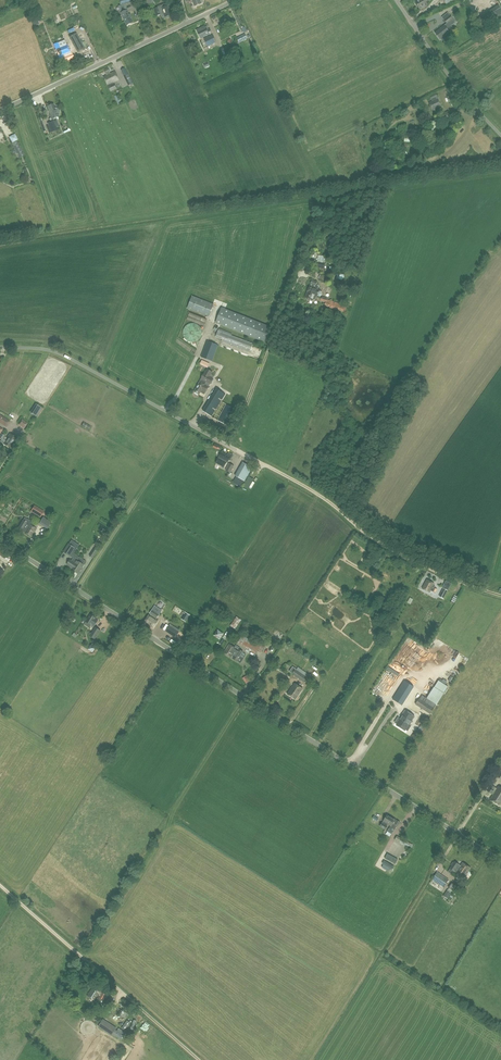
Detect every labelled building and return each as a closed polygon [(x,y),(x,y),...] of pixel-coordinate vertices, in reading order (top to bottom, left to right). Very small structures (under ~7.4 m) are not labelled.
[(415,1),(419,8),(427,4),(426,2),(430,0),(418,0),(415,1)] [(158,7),(154,8),(156,16),(161,14),(163,18),(165,17),(166,18),(167,18),(168,18),(169,17),(169,16),(171,15),(168,5),(167,4),(158,7)] [(477,19),(482,26),(494,19),(500,14),(500,10),(498,5),(489,11),(477,19)] [(121,13),(122,15),(123,18),(127,25),(133,22),(131,18),(132,17),(130,14),(129,15),(127,10),(121,13)] [(444,25),(435,32),(440,39),(441,38),(443,41),(448,37),(446,35),(449,32),(453,29),(450,25),(455,22),(453,19),(450,15),(444,20),(447,24),(444,26),(444,25)] [(205,26),(196,30),(201,38),(212,33),(210,29),(209,30),(207,26),(205,27),(205,26)] [(84,48),(76,33),(69,37),(77,52),(84,48)] [(204,39),(207,47),(216,42),(213,34),(204,39)] [(59,47),(57,42),(53,44),(60,62),(65,60),(65,61),(74,58),(72,53),(70,54),(66,44),(59,47)] [(107,85),(108,86),(110,92),(116,89),(114,83),(113,82),(118,80),(115,71),(110,73),(109,71),(110,71),(108,68),(104,70),(105,73),(107,75),(104,77),(107,85)] [(125,68),(120,70),(123,76),(124,76),(128,85),(132,83),(128,74),(125,68)] [(428,102),(431,110),(441,106),(436,94),(430,96),(432,101),(428,102)] [(116,95),(114,96),(118,105),(122,102),(121,98),(118,100),(116,95)] [(58,116),(57,113),(59,112),(60,111),(59,108),(58,107),(55,108),(53,104),(47,106),(51,115),(50,115),(51,119),(58,116)] [(445,112),(448,120),(454,117),(450,110),(445,112)] [(47,123),(51,132),(58,129),(57,127),(56,127),(53,120),(47,123)] [(412,125),(409,130),(416,133),(418,127),(412,125)] [(9,137),(12,143),(18,139),(15,134),(9,137)] [(24,156),(17,140),(11,143),(19,158),(24,156)] [(328,283),(329,278),(325,277),(326,275),(321,274),(319,279),(328,283)] [(312,280),(309,288),(313,289),(311,295),(316,297),(317,297),(317,295),(319,296),(321,295),(322,294),(321,291),(319,291),(320,289),(317,288),(318,285),(316,285),(317,282),(312,280)] [(309,288),(305,297),(308,299),(307,300),(310,301),(310,300),(314,301),(316,297),(311,295),(313,289),(309,288)] [(213,304),(192,296),(187,309),(208,317),(213,304)] [(321,300),(326,302),(325,305),(325,306),(345,312),(347,308),(344,307),(344,305),(343,305),(327,299),(327,300),(321,298),(321,300)] [(270,327),(221,308),(215,323),(264,342),(270,327)] [(207,319),(190,312),(187,319),(204,326),(207,319)] [(252,343),(218,330),(216,337),(222,340),(222,341),(249,352),(252,343)] [(207,340),(201,357),(212,361),(218,345),(207,340)] [(202,360),(200,364),(208,368),(210,363),(202,360)] [(210,386),(209,385),(210,384),(214,376),(211,374),(213,372),(207,368),(201,379),(200,381),(194,391),(199,394),(201,391),(205,394),(210,386)] [(238,373),(227,369),(226,371),(218,368),(215,375),(228,380),(227,383),(233,385),(238,373)] [(217,388),(203,411),(211,416),(225,394),(217,388)] [(36,404),(30,412),(37,417),(42,408),(36,404)] [(226,406),(218,421),(228,426),(236,411),(226,406)] [(6,427),(10,421),(0,415),(0,423),(6,427)] [(28,423),(22,419),(18,424),(24,428),(28,423)] [(16,438),(9,434),(3,443),(10,448),(16,438)] [(233,454),(229,452),(227,455),(221,452),(216,463),(224,467),(227,462),(229,460),(230,461),(233,454)] [(287,465),(289,459),(281,456),(279,463),(287,465)] [(245,481),(249,473),(252,468),(243,462),(239,469),(239,468),(235,475),(236,476),(233,482),(241,487),(244,481),(245,481)] [(225,470),(230,473),(234,466),(229,463),(225,470)] [(31,511),(40,517),(44,511),(35,505),(31,511)] [(47,519),(43,516),(39,524),(46,528),(52,519),(48,517),(47,519)] [(36,528),(26,523),(27,522),(22,520),(17,529),(21,531),(31,537),(36,528)] [(68,543),(63,552),(70,556),(76,548),(68,543)] [(94,548),(89,555),(93,558),(98,551),(97,550),(99,547),(96,545),(94,548)] [(72,560),(70,559),(67,564),(79,572),(84,565),(83,564),(85,561),(76,555),(72,560)] [(426,580),(422,588),(430,592),(431,590),(432,591),(434,587),(435,586),(433,585),(434,583),(426,580)] [(443,588),(439,596),(443,598),(447,590),(443,588)] [(149,614),(144,622),(153,628),(158,620),(156,619),(159,614),(152,610),(150,613),(151,614),(150,615),(149,614)] [(97,622),(94,620),(96,618),(90,614),(85,621),(91,625),(94,627),(97,622)] [(237,616),(230,626),(235,629),(241,619),(237,616)] [(166,631),(175,637),(179,632),(170,625),(166,631)] [(89,635),(95,639),(101,630),(95,627),(89,635)] [(242,635),(238,642),(255,654),(261,644),(250,636),(248,638),(242,635)] [(230,643),(224,652),(233,658),(232,658),(237,661),(243,652),(239,649),(240,648),(235,645),(234,647),(230,643)] [(387,666),(396,673),(399,668),(395,665),(393,668),(388,664),(387,666)] [(307,677),(296,669),(293,666),(290,671),(292,673),(292,674),(304,682),(307,677)] [(434,686),(444,692),(448,686),(438,680),(434,686)] [(413,687),(404,682),(393,699),(402,705),(413,687)] [(295,683),(287,694),(295,699),(303,688),(295,683)] [(444,692),(434,686),(427,697),(437,704),(444,692)] [(419,698),(415,704),(430,714),(434,708),(433,707),(420,698),(419,698)] [(285,712),(289,716),(294,711),(290,707),(285,712)] [(415,716),(405,709),(401,715),(402,715),(400,718),(398,717),(394,722),(396,724),(396,725),(405,731),(406,730),(408,731),(411,725),(410,724),(415,716)] [(493,794),(490,799),(500,805),(500,803),(500,788),(498,786),(497,788),(491,785),(487,791),(493,794)] [(382,822),(379,826),(385,830),(388,826),(387,825),(388,824),(391,825),(389,828),(391,829),(392,828),(394,829),(397,825),(397,826),(400,822),(387,814),(383,821),(382,822)] [(397,836),(395,840),(410,848),(413,844),(397,836)] [(390,843),(386,853),(390,855),(395,846),(390,843)] [(452,866),(450,869),(454,871),(456,872),(464,877),(470,867),(463,862),(460,865),(455,862),(454,862),(452,866)] [(432,879),(443,887),(449,879),(437,871),(432,879)] [(452,883),(448,888),(453,891),(457,886),(452,883)] [(98,999),(99,998),(103,1000),(106,995),(102,992),(101,991),(94,986),(88,996),(95,1000),(97,998),(98,999)] [(121,1040),(126,1033),(118,1027),(117,1030),(103,1021),(100,1026),(121,1040)]
